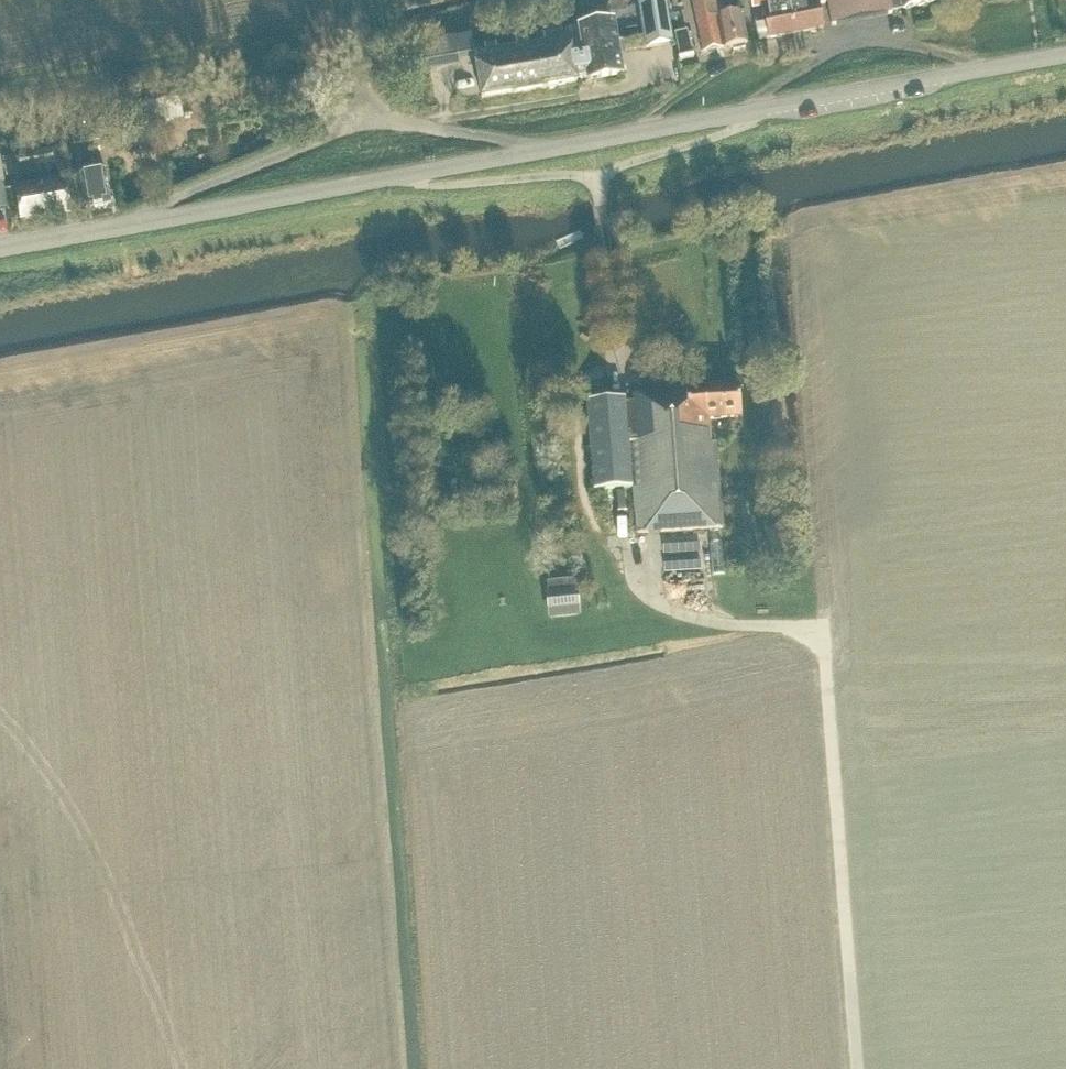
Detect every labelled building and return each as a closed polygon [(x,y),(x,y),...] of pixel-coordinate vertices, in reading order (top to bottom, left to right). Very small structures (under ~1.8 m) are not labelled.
[(638,4),(645,48),(672,43),(664,0),(638,4)] [(747,44),(740,13),(738,14),(737,10),(727,12),(728,16),(724,17),(720,0),(691,0),(703,54),(723,49),(723,50),(747,44)] [(751,8),(763,6),(764,6),(767,23),(754,25),(757,40),(770,38),(793,33),(786,0),(750,0),(751,8)] [(826,0),(786,0),(793,33),(821,28),(816,3),(826,1),(826,0)] [(826,1),(831,26),(835,25),(844,23),(891,14),(891,11),(889,0),(826,0),(826,1)] [(891,11),(903,9),(948,0),(889,0),(891,11)] [(588,80),(620,74),(612,24),(580,29),(568,31),(556,33),(559,51),(570,49),(576,82),(576,80),(588,78),(588,80)] [(689,28),(675,32),(682,60),(696,56),(689,28)] [(475,54),(474,54),(474,55),(476,65),(475,65),(481,99),(513,93),(513,94),(545,89),(545,88),(576,82),(570,49),(559,51),(556,33),(542,35),(543,42),(527,45),(526,40),(515,42),(516,47),(496,51),(495,45),(483,47),(484,53),(475,54)] [(472,36),(454,40),(457,58),(474,55),(474,54),(475,54),(472,36)] [(431,72),(426,44),(399,49),(404,77),(431,72)] [(84,211),(111,206),(104,169),(92,171),(88,146),(99,144),(96,122),(69,127),(84,211)] [(36,171),(58,167),(55,149),(33,153),(36,171)] [(14,175),(36,171),(33,153),(11,157),(14,175)] [(53,181),(39,184),(45,218),(70,213),(63,174),(52,176),(53,181)] [(20,222),(45,218),(39,184),(14,189),(20,222)] [(628,443),(630,443),(637,534),(721,529),(714,443),(710,444),(708,420),(723,418),(741,417),(738,385),(651,392),(651,396),(633,398),(634,403),(624,404),(624,399),(587,402),(594,491),(631,488),(628,443)] [(576,609),(574,590),(573,579),(546,582),(549,612),(576,609)]
